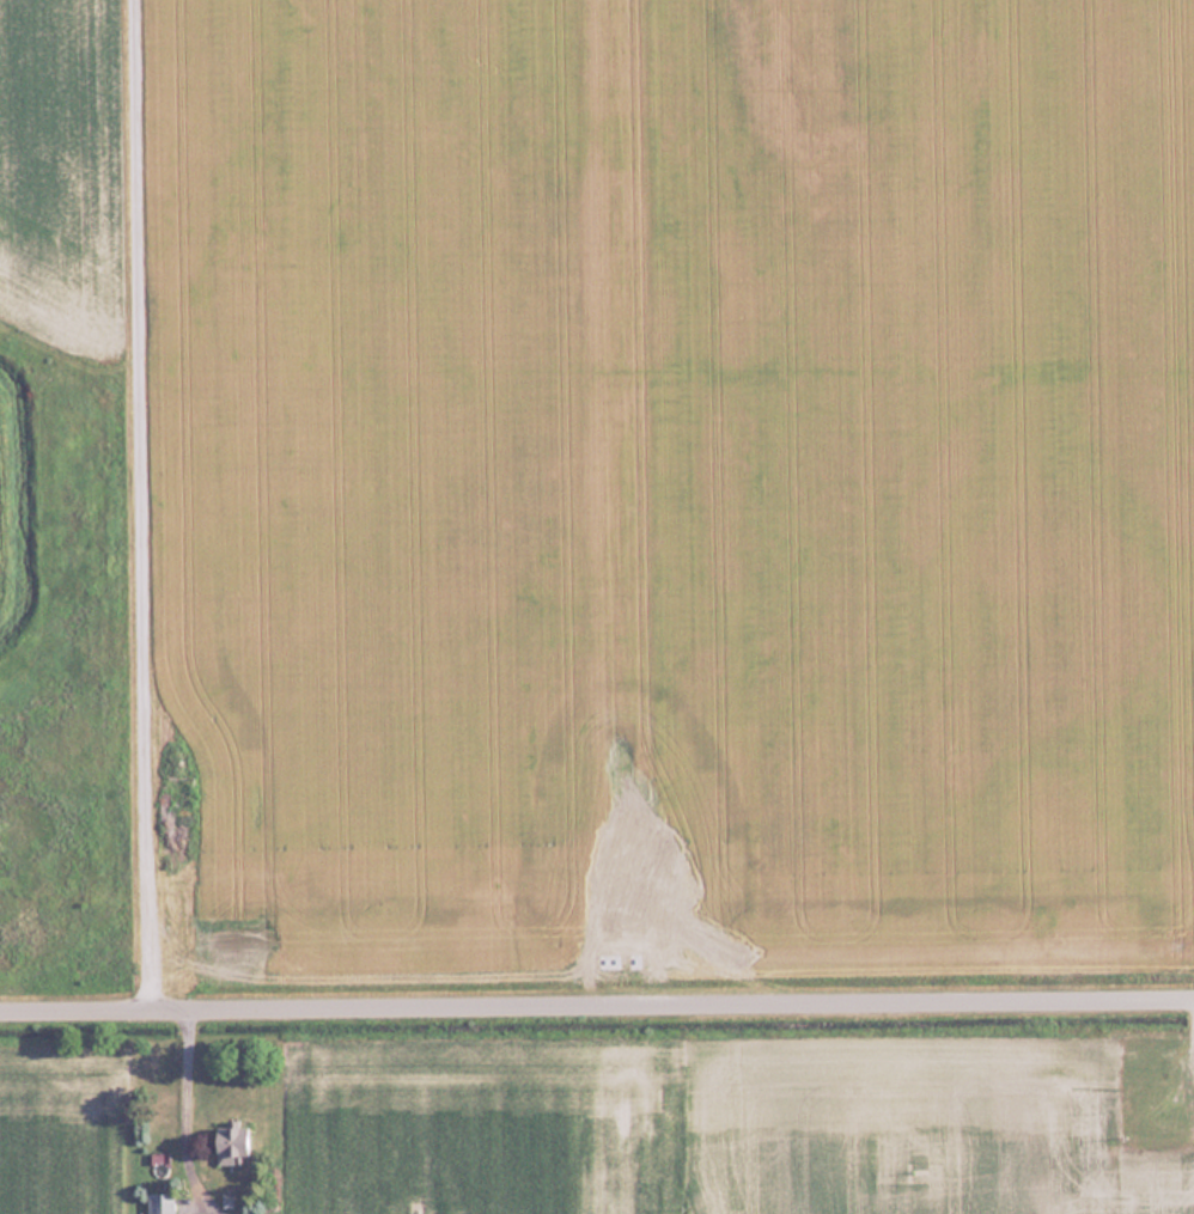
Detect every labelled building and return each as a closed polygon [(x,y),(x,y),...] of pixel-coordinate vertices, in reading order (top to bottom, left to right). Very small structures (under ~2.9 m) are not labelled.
[(249,1156),(249,1126),(218,1126),(218,1164),(236,1164),(236,1156),(249,1156)] [(147,1194),(147,1213),(175,1213),(175,1194),(147,1194)]
